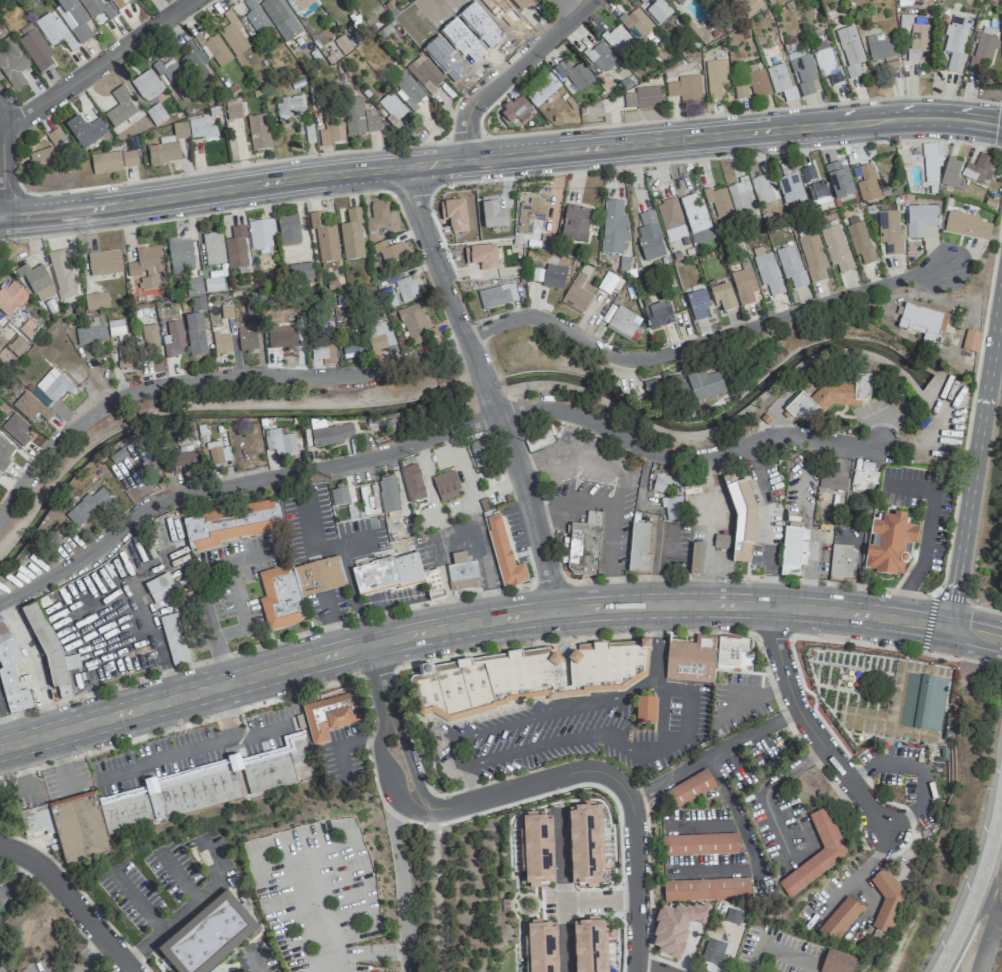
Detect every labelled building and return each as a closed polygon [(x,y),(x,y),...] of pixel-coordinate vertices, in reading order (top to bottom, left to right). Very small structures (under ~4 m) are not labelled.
[(58,6),(55,8),(79,45),(92,37),(84,23),(87,21),(74,0),(54,0),(58,6)] [(107,3),(103,6),(99,0),(78,0),(90,19),(102,11),(108,20),(115,15),(107,3)] [(115,11),(123,6),(119,0),(108,0),(115,11)] [(257,37),(271,29),(255,0),(245,0),(242,2),(248,13),(244,15),(257,37)] [(282,0),(264,0),(258,3),(283,43),(302,32),(282,0)] [(299,21),(318,8),(313,0),(285,0),(299,21)] [(519,11),(532,0),(509,0),(519,11)] [(661,0),(634,0),(658,26),(673,13),(661,0)] [(641,38),(653,29),(637,6),(618,20),(626,31),(633,26),(641,38)] [(222,15),(228,24),(217,32),(235,57),(249,47),(237,30),(241,27),(229,9),(222,15)] [(76,48),(51,11),(34,23),(50,47),(62,39),(70,51),(76,48)] [(899,32),(910,32),(911,15),(900,15),(899,32)] [(970,19),(949,15),(941,51),(949,53),(946,71),(959,74),(970,19)] [(927,51),(928,19),(910,18),(908,63),(919,63),(920,51),(927,51)] [(621,60),(637,45),(617,24),(601,38),(621,60)] [(835,31),(849,79),(861,76),(858,64),(864,62),(853,26),(835,31)] [(35,29),(18,39),(37,74),(55,64),(35,29)] [(219,68),(232,59),(216,34),(204,42),(199,33),(192,38),(207,59),(211,56),(219,68)] [(969,70),(980,72),(982,61),(993,63),(997,37),(976,33),(969,70)] [(866,36),(868,60),(895,58),(893,39),(883,40),(882,35),(866,36)] [(14,91),(26,82),(19,73),(29,65),(8,37),(0,43),(0,72),(14,91)] [(202,64),(204,63),(191,39),(180,45),(186,56),(181,58),(195,84),(209,77),(202,64)] [(617,60),(599,40),(583,55),(602,75),(617,60)] [(837,71),(829,47),(812,53),(820,77),(837,71)] [(787,54),(800,97),(819,92),(807,48),(787,54)] [(445,80),(421,54),(405,69),(429,95),(445,80)] [(153,67),(164,87),(171,84),(180,101),(192,95),(172,57),(153,67)] [(885,69),(897,67),(896,57),(884,59),(885,69)] [(561,80),(567,76),(576,92),(594,81),(582,61),(570,68),(565,59),(553,67),(561,80)] [(721,86),(728,86),(727,60),(705,61),(707,99),(721,98),(721,86)] [(766,68),(772,94),(782,92),(784,102),(794,100),(785,63),(766,68)] [(746,68),(751,98),(769,95),(764,65),(746,68)] [(163,91),(150,69),(129,81),(143,103),(163,91)] [(426,97),(403,71),(388,85),(411,111),(426,97)] [(523,94),(536,108),(560,86),(547,72),(523,94)] [(680,102),(701,101),(700,75),(677,76),(677,82),(665,83),(666,97),(679,96),(680,102)] [(103,114),(112,129),(126,120),(129,124),(141,117),(120,86),(110,93),(118,105),(103,114)] [(634,87),(634,93),(623,93),(624,109),(661,107),(661,86),(634,87)] [(734,87),(735,99),(748,99),(747,86),(734,87)] [(406,113),(391,92),(378,100),(393,122),(406,113)] [(520,124),(534,112),(519,95),(496,114),(507,126),(515,118),(520,124)] [(287,113),(304,112),(303,96),(277,98),(278,123),(287,122),(287,113)] [(318,146),(346,142),(342,112),(330,114),(328,97),(311,99),(318,146)] [(380,131),(378,116),(370,117),(369,110),(363,111),(361,97),(342,100),(347,136),(380,131)] [(241,118),(239,101),(224,103),(226,120),(241,118)] [(271,148),(265,114),(245,117),(251,151),(271,148)] [(84,127),(78,115),(64,122),(79,150),(107,134),(99,118),(84,127)] [(208,126),(207,117),(188,118),(189,138),(214,137),(214,125),(208,126)] [(179,161),(176,140),(188,138),(186,122),(171,124),(172,136),(158,138),(159,145),(145,147),(147,165),(179,161)] [(45,135),(53,148),(65,140),(58,127),(45,135)] [(938,182),(937,144),(922,144),(923,183),(938,182)] [(57,160),(51,146),(27,156),(33,170),(57,160)] [(89,155),(91,173),(137,168),(136,150),(89,155)] [(973,165),(966,162),(960,176),(984,186),(995,161),(978,153),(973,165)] [(966,180),(958,178),(962,161),(945,157),(940,186),(964,190),(966,180)] [(834,201),(855,194),(844,160),(823,166),(834,201)] [(870,163),(859,166),(858,163),(849,166),(853,180),(854,180),(861,204),(880,198),(870,163)] [(800,169),(811,202),(828,197),(823,179),(817,181),(812,165),(800,169)] [(759,205),(778,198),(768,172),(749,179),(759,205)] [(785,206),(805,199),(795,172),(776,179),(785,206)] [(755,212),(744,176),(737,178),(738,183),(726,186),(735,218),(755,212)] [(726,187),(703,191),(706,205),(713,204),(715,218),(731,215),(726,187)] [(694,206),(691,195),(679,198),(689,234),(710,229),(703,204),(694,206)] [(481,197),(482,228),(507,227),(507,209),(498,209),(498,196),(481,197)] [(664,231),(683,225),(674,197),(655,204),(664,231)] [(544,227),(545,199),(529,198),(529,203),(518,203),(517,235),(531,235),(531,227),(544,227)] [(468,231),(463,199),(438,203),(441,220),(448,219),(450,234),(468,231)] [(601,253),(623,254),(624,241),(626,241),(628,215),(622,215),(623,200),(604,199),(601,253)] [(366,218),(366,233),(375,232),(375,226),(388,225),(387,202),(370,202),(370,218),(366,218)] [(591,209),(565,204),(559,237),(585,242),(591,209)] [(906,239),(923,239),(923,227),(937,227),(937,206),(906,206),(906,239)] [(338,225),(344,261),(364,258),(359,225),(363,224),(360,207),(345,209),(347,223),(338,225)] [(652,209),(638,214),(642,227),(635,229),(644,261),(666,255),(652,209)] [(885,255),(903,255),(902,225),(898,226),(897,211),(877,212),(878,243),(885,243),(885,255)] [(991,225),(978,222),(979,217),(947,211),(943,232),(988,240),(991,225)] [(334,224),(325,225),(323,212),(307,213),(309,230),(315,230),(318,263),(338,261),(334,224)] [(299,244),(298,215),(278,216),(279,245),(299,244)] [(861,216),(844,220),(855,257),(859,255),(862,266),(874,262),(861,216)] [(251,250),(271,247),(270,236),(274,236),(272,219),(247,222),(251,250)] [(227,270),(249,266),(242,225),(230,227),(232,239),(223,240),(227,270)] [(820,230),(829,267),(836,265),(838,273),(851,270),(840,225),(820,230)] [(225,263),(222,232),(202,234),(205,265),(225,263)] [(797,238),(810,284),(826,279),(823,269),(827,268),(817,233),(797,238)] [(193,262),(189,237),(166,241),(170,266),(193,262)] [(387,247),(385,240),(371,244),(379,268),(407,259),(402,242),(387,247)] [(498,263),(495,243),(465,247),(468,267),(498,263)] [(127,276),(145,274),(145,277),(138,279),(139,291),(160,288),(158,273),(162,272),(159,245),(134,248),(136,262),(125,264),(127,276)] [(789,291),(806,286),(793,245),(775,251),(789,291)] [(46,254),(60,300),(78,295),(64,248),(46,254)] [(752,258),(762,288),(766,286),(770,297),(783,293),(770,252),(752,258)] [(36,304),(55,294),(40,264),(29,270),(26,264),(18,268),(36,304)] [(287,266),(288,283),(312,281),(312,264),(287,266)] [(542,287),(562,290),(566,268),(545,265),(542,287)] [(729,272),(739,307),(754,302),(751,293),(757,291),(750,266),(729,272)] [(581,314),(591,295),(579,288),(586,277),(577,272),(560,302),(581,314)] [(611,296),(619,278),(605,272),(597,289),(611,296)] [(421,297),(413,275),(393,282),(394,285),(380,290),(387,309),(421,297)] [(187,297),(203,295),(200,277),(184,280),(187,297)] [(9,279),(0,289),(0,313),(7,319),(28,296),(9,279)] [(518,300),(512,282),(477,292),(482,311),(518,300)] [(722,312),(736,308),(728,282),(709,288),(714,307),(720,306),(722,312)] [(709,306),(704,289),(685,295),(693,321),(707,317),(704,308),(709,306)] [(109,308),(107,292),(86,295),(87,310),(109,308)] [(643,309),(649,330),(673,322),(667,301),(643,309)] [(397,310),(410,346),(431,338),(418,302),(397,310)] [(943,333),(948,315),(903,303),(897,328),(922,334),(920,341),(937,345),(940,332),(943,333)] [(220,306),(221,318),(232,318),(231,305),(220,306)] [(202,314),(184,315),(189,356),(206,354),(202,314)] [(106,322),(108,337),(124,335),(123,319),(106,322)] [(164,358),(186,354),(180,320),(164,323),(167,335),(161,336),(164,358)] [(394,345),(389,320),(367,325),(372,350),(394,345)] [(75,326),(76,344),(105,343),(104,324),(75,326)] [(158,346),(156,325),(140,326),(142,347),(158,346)] [(297,325),(267,326),(268,349),(297,348),(297,325)] [(244,334),(243,328),(235,329),(239,353),(257,350),(255,332),(244,334)] [(961,349),(975,353),(980,333),(966,329),(961,349)] [(231,353),(229,333),(212,335),(214,354),(231,353)] [(334,365),(334,342),(309,342),(309,360),(322,360),(322,365),(334,365)] [(340,344),(341,358),(362,357),(362,343),(340,344)] [(117,369),(134,368),(132,348),(116,348),(117,369)] [(70,395),(76,389),(52,367),(35,386),(53,403),(64,390),(70,395)] [(704,375),(703,371),(686,375),(693,401),(724,393),(719,371),(704,375)] [(681,373),(660,378),(642,382),(646,400),(685,391),(681,373)] [(869,374),(853,374),(852,383),(823,382),(808,398),(801,391),(783,410),(791,417),(810,418),(818,410),(825,410),(831,404),(860,405),(860,398),(869,398),(869,374)] [(50,404),(35,386),(29,390),(44,409),(50,404)] [(11,405),(28,421),(35,413),(45,422),(51,415),(25,390),(11,405)] [(22,447),(30,439),(24,433),(29,427),(13,413),(0,427),(22,447)] [(312,446),(354,441),(352,424),(325,427),(324,421),(309,422),(312,446)] [(297,454),(293,432),(269,437),(268,431),(262,432),(266,451),(273,449),(275,458),(297,454)] [(16,448),(0,437),(0,468),(2,469),(16,448)] [(490,465),(485,439),(469,442),(474,468),(490,465)] [(228,447),(220,449),(219,441),(205,444),(210,465),(231,460),(228,447)] [(182,466),(183,472),(202,468),(197,446),(171,451),(175,468),(182,466)] [(865,492),(866,484),(877,485),(878,472),(873,472),(874,462),(853,460),(851,491),(865,492)] [(426,497),(416,464),(398,469),(408,502),(426,497)] [(818,488),(845,493),(848,479),(838,477),(839,473),(822,469),(818,488)] [(431,476),(439,502),(459,496),(452,471),(431,476)] [(678,486),(679,476),(651,474),(650,492),(666,493),(667,485),(678,486)] [(749,563),(756,508),(745,480),(724,487),(735,516),(732,561),(749,563)] [(110,498),(99,485),(65,515),(77,528),(110,498)] [(348,503),(346,488),(329,490),(331,506),(348,503)] [(663,521),(681,520),(680,497),(662,498),(663,521)] [(220,546),(219,541),(284,529),(278,499),(243,505),(244,507),(183,518),(189,552),(220,546)] [(628,571),(649,572),(650,556),(646,555),(648,524),(638,524),(638,513),(631,513),(628,571)] [(528,579),(522,562),(513,565),(499,514),(483,519),(502,586),(528,579)] [(864,569),(873,516),(918,522),(908,559),(896,575),(864,569)] [(570,523),(599,526),(596,575),(571,574),(566,568),(570,523)] [(780,575),(798,576),(799,565),(806,565),(808,529),(783,527),(780,575)] [(829,579),(853,580),(855,546),(830,545),(829,579)] [(450,591),(480,586),(475,561),(468,562),(466,551),(450,554),(452,565),(446,566),(450,591)] [(414,552),(391,559),(390,556),(351,569),(358,595),(396,584),(398,588),(423,581),(414,552)] [(289,564),(257,573),(264,597),(258,599),(267,632),(307,620),(289,564)] [(176,581),(171,583),(167,573),(144,583),(152,602),(181,590),(176,581)] [(68,683),(60,649),(36,600),(20,609),(44,658),(51,687),(68,683)] [(158,618),(163,635),(182,629),(177,612),(158,618)] [(1,667),(0,668),(0,684),(8,712),(32,706),(27,688),(18,691),(11,665),(23,660),(0,620),(0,665),(1,667)] [(667,638),(713,641),(710,682),(665,679),(667,638)] [(412,675),(418,674),(418,668),(547,647),(647,640),(648,645),(645,673),(618,689),(546,697),(505,707),(449,727),(420,716),(410,680),(412,675)] [(63,657),(66,671),(80,668),(77,654),(63,657)] [(939,732),(946,679),(906,674),(899,727),(939,732)] [(301,706),(353,692),(362,721),(326,731),(329,740),(312,745),(301,706)] [(655,698),(636,697),(634,724),(654,724),(655,698)] [(107,835),(97,799),(285,747),(282,737),(303,731),(317,778),(107,835)] [(665,791),(674,809),(715,787),(705,769),(665,791)] [(47,805),(95,792),(97,799),(107,835),(111,850),(64,862),(54,831),(47,805)] [(18,813),(47,805),(54,831),(45,834),(44,830),(24,835),(18,813)] [(570,884),(600,883),(599,871),(603,871),(601,818),(596,818),(596,807),(568,807),(570,884)] [(776,882),(786,897),(852,853),(821,808),(806,819),(826,848),(776,882)] [(551,816),(536,817),(536,813),(523,814),(523,830),(519,830),(520,873),(525,872),(526,888),(539,887),(539,883),(553,883),(551,816)] [(735,834),(662,836),(662,856),(736,854),(735,834)] [(870,928),(888,935),(908,886),(875,873),(869,887),(885,893),(870,928)] [(663,902),(749,899),(749,878),(662,881),(663,902)] [(174,971),(205,971),(258,928),(226,890),(155,949),(174,971)] [(863,909),(848,895),(815,931),(830,945),(863,909)] [(680,958),(690,921),(705,926),(709,911),(676,901),(674,909),(659,905),(653,923),(657,924),(650,949),(680,958)] [(738,925),(741,912),(727,909),(724,922),(738,925)] [(574,971),(608,971),(606,932),(601,932),(600,917),(587,917),(587,921),(572,921),(574,971)] [(541,923),(541,920),(523,921),(524,971),(557,971),(556,923),(541,923)] [(725,966),(729,943),(705,939),(701,962),(725,966)] [(854,958),(826,949),(819,971),(850,971),(854,958)]
